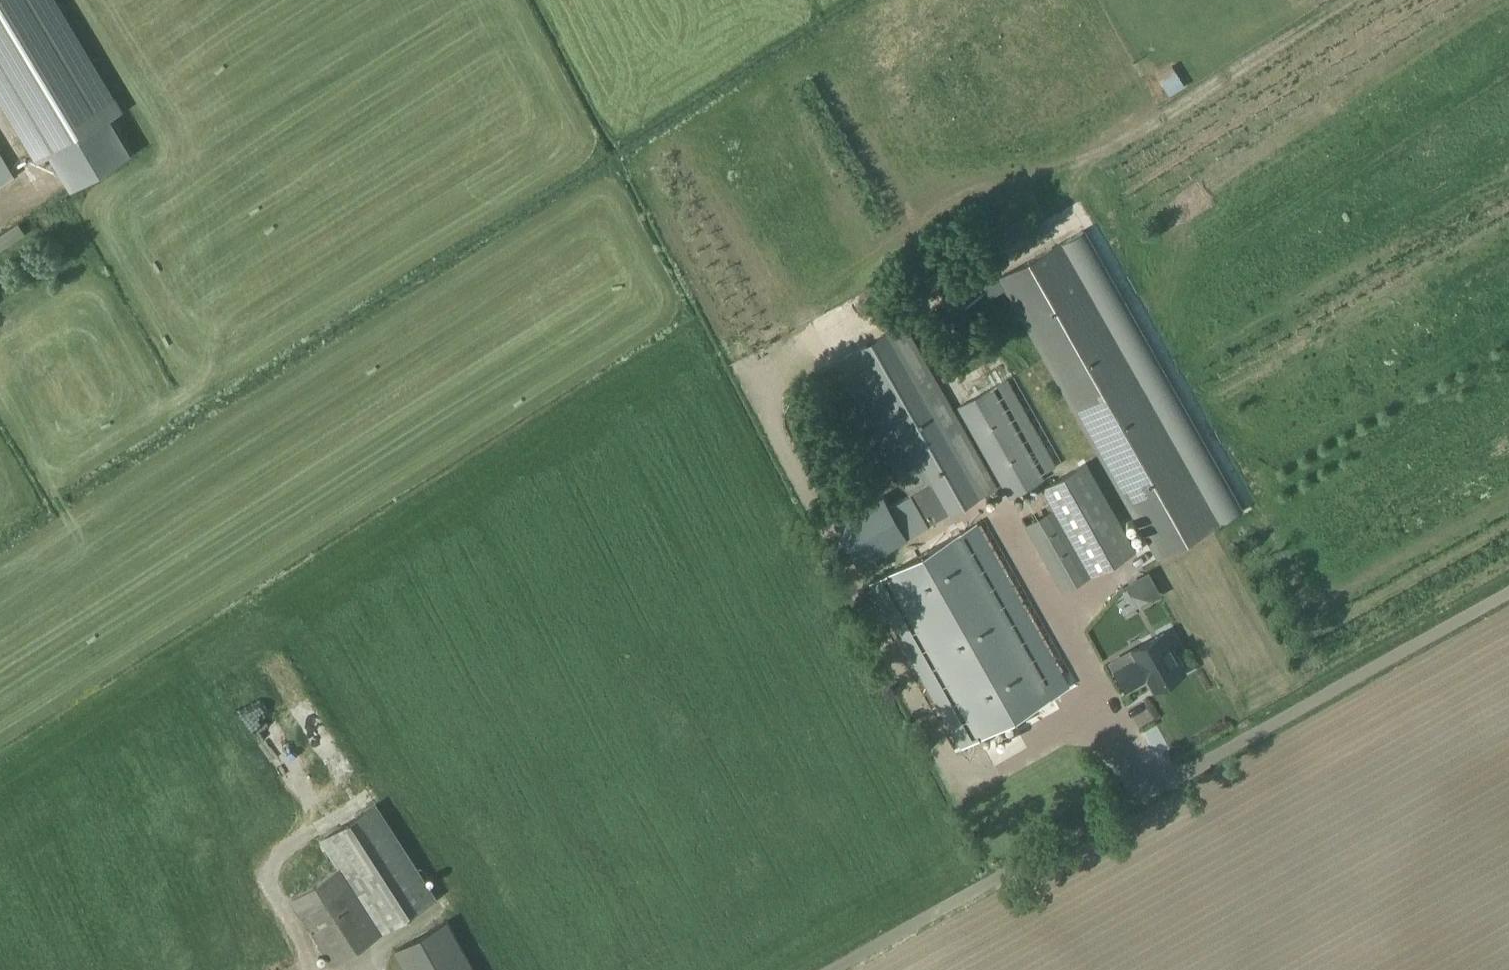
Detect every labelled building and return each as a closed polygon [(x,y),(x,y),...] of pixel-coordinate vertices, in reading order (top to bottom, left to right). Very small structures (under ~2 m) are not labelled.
[(55,0),(0,0),(0,99),(37,161),(121,110),(55,0)] [(13,176),(0,153),(0,184),(13,176)] [(1002,275),(1161,556),(1215,526),(1056,244),(1002,275)] [(973,322),(956,291),(929,307),(946,337),(973,322)] [(997,487),(904,323),(835,363),(910,495),(890,507),(908,538),(997,487)] [(958,407),(1010,499),(1044,479),(993,386),(958,407)] [(1087,463),(1043,488),(1051,502),(1091,575),(1136,550),(1087,463)] [(1091,575),(1051,502),(1023,518),(1064,591),(1091,575)] [(977,737),(1053,695),(961,532),(886,574),(977,737)] [(1136,657),(1115,669),(1126,690),(1141,681),(1138,676),(1144,673),(1153,688),(1185,671),(1182,667),(1185,665),(1179,654),(1176,656),(1163,632),(1132,650),(1136,657)] [(286,714),(295,730),(314,718),(304,703),(286,714)] [(333,964),(435,897),(375,804),(322,839),(339,867),(291,898),(333,964)] [(395,949),(406,969),(475,969),(447,920),(395,949)]
